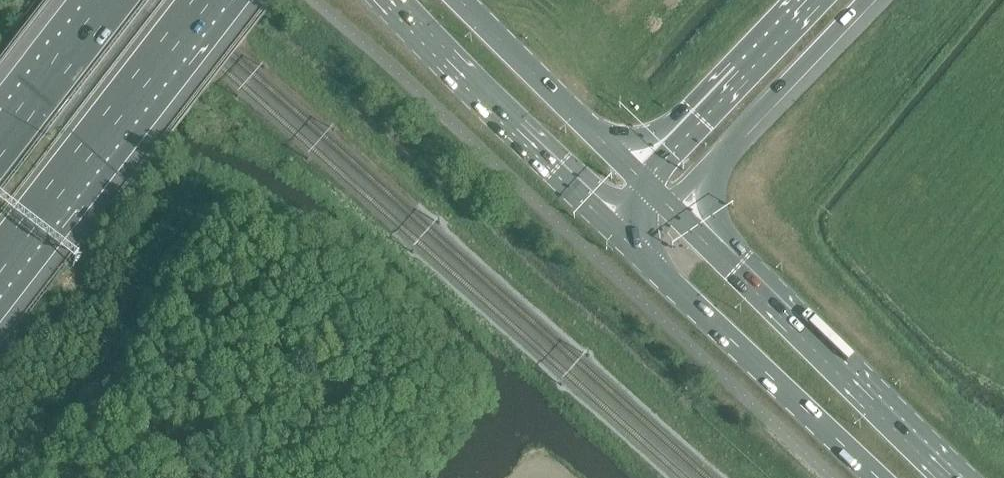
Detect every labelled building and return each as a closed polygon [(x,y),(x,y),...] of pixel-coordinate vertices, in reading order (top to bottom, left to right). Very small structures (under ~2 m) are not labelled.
[(255,10),(260,2),(258,0),(244,0),(255,10)]
